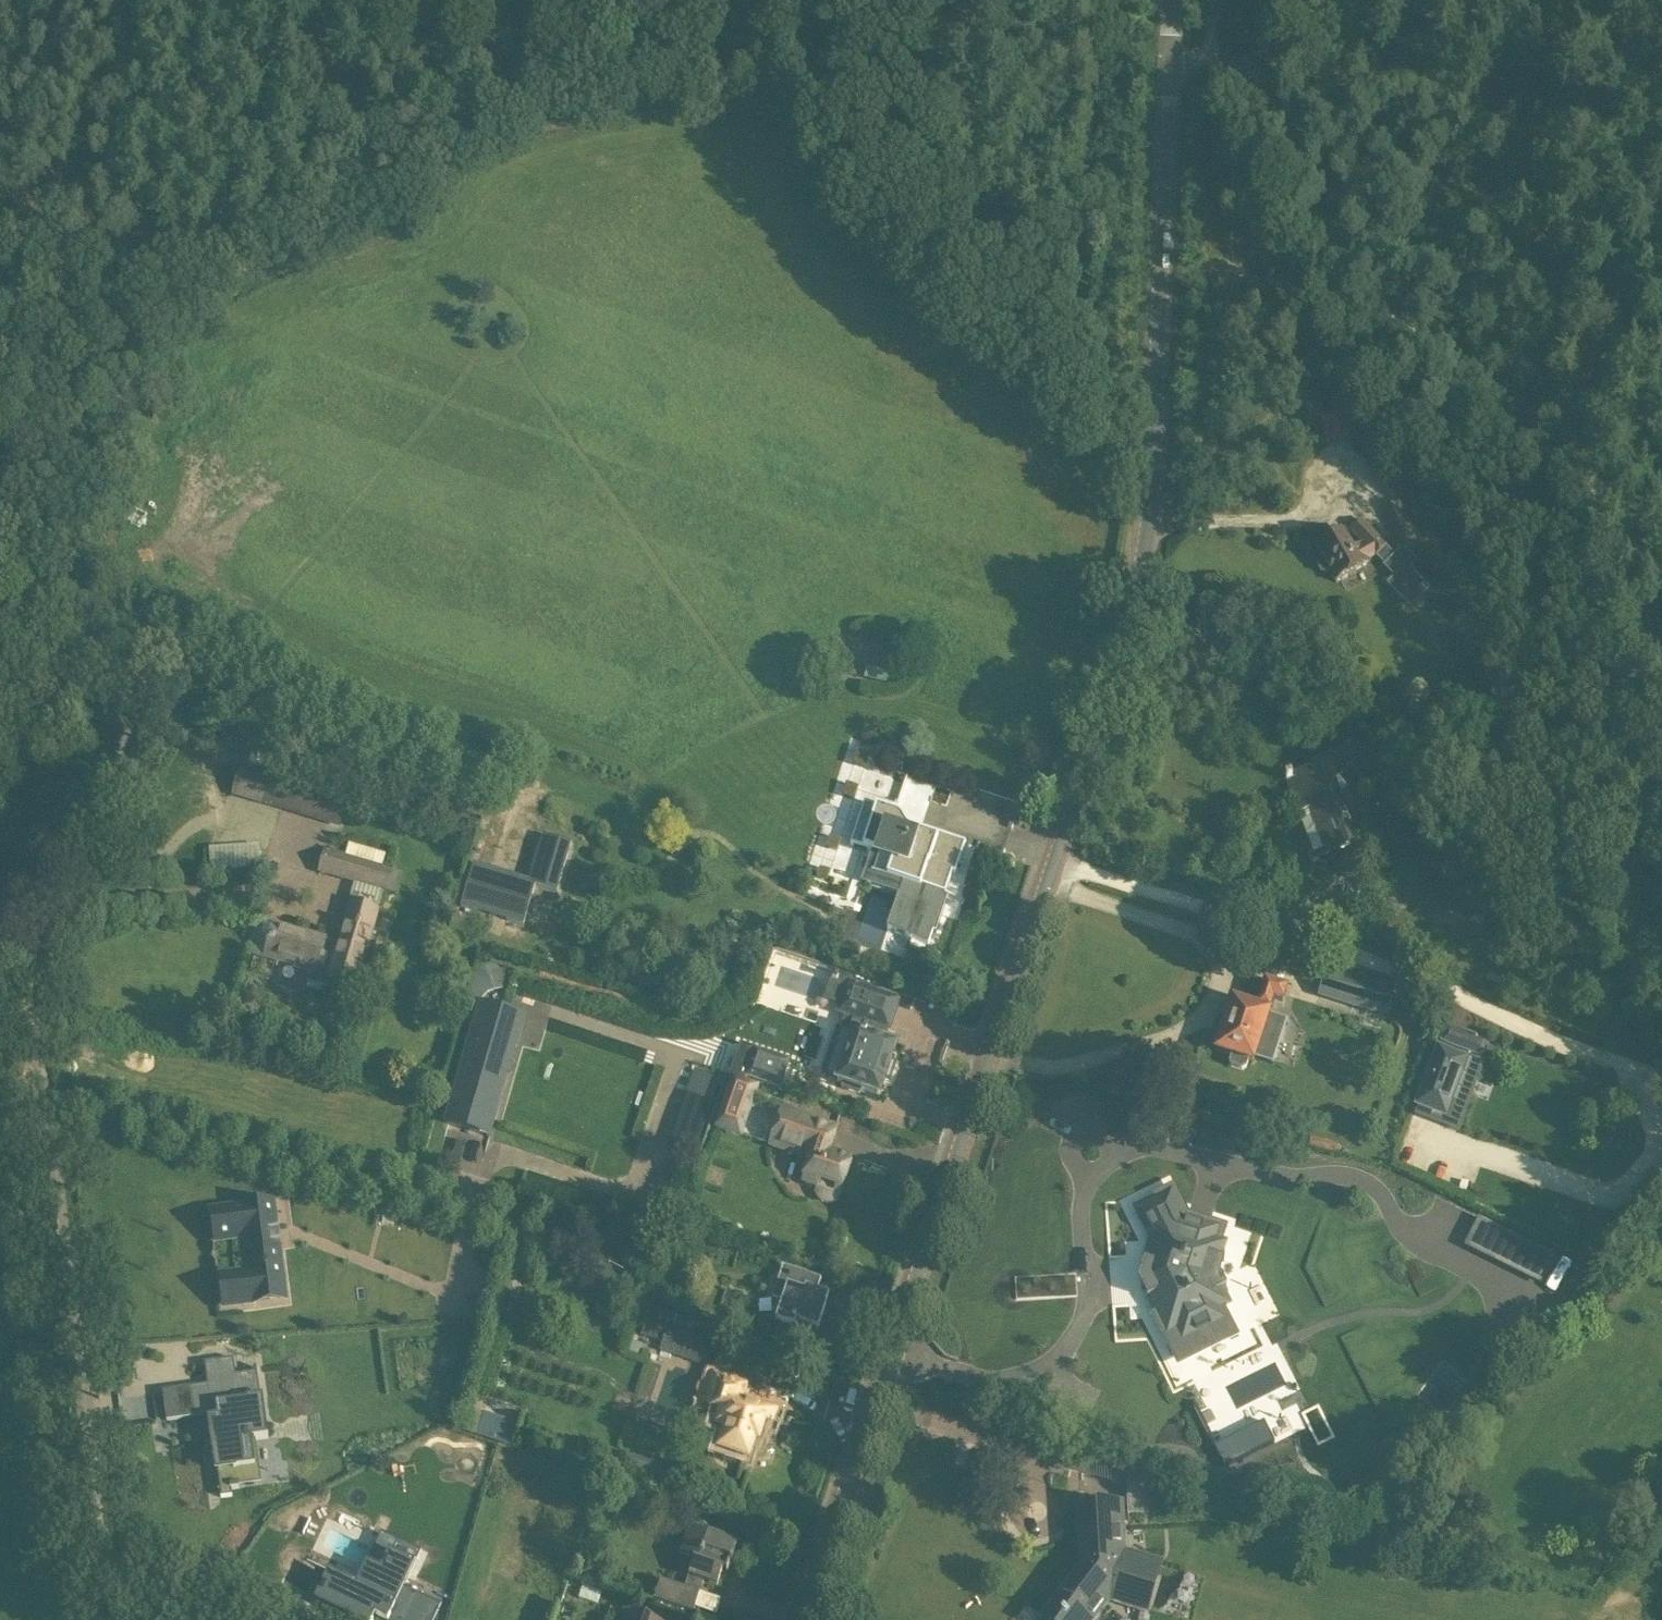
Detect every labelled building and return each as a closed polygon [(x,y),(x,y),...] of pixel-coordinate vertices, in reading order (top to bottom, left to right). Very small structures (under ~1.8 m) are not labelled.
[(1375,557),(1376,556),(1396,577),(1389,583),(1407,602),(1426,585),(1410,567),(1415,562),(1402,548),(1393,556),(1360,520),(1350,530),(1362,543),(1352,549),(1342,532),(1344,531),(1343,531),(1312,548),(1312,549),(1315,548),(1321,559),(1316,564),(1321,573),(1328,571),(1335,583),(1362,568),(1361,566),(1369,562),(1368,559),(1374,556),(1375,557)] [(1284,778),(1286,782),(1286,783),(1314,858),(1358,842),(1334,779),(1351,765),(1369,785),(1382,773),(1376,766),(1380,762),(1372,753),(1368,757),(1353,739),(1327,762),(1284,778)] [(260,803),(342,829),(350,803),(268,777),(260,803)] [(879,854),(873,872),(871,872),(871,873),(919,889),(920,886),(944,894),(952,872),(955,873),(965,842),(919,827),(918,831),(891,822),(894,813),(863,802),(850,844),(879,854)] [(534,882),(471,863),(458,906),(523,925),(535,887),(556,893),(570,844),(547,837),(534,882)] [(319,872),(385,891),(391,870),(382,867),(385,854),(349,843),(345,857),(325,851),(319,872)] [(357,988),(378,912),(348,903),(336,945),(323,941),(325,938),(274,923),(268,945),(278,948),(274,961),(310,972),(306,986),(324,991),(328,979),(357,988)] [(1372,942),(1380,920),(1368,916),(1361,937),(1372,942)] [(1408,925),(1390,918),(1379,944),(1397,951),(1408,925)] [(1317,996),(1386,1017),(1394,992),(1326,969),(1317,996)] [(482,975),(487,989),(499,985),(495,971),(482,975)] [(836,1082),(842,1083),(841,1088),(858,1094),(860,1089),(878,1096),(895,1046),(884,1042),(898,998),(847,981),(836,1012),(859,1020),(855,1032),(853,1032),(836,1082)] [(1282,1001),(1286,988),(1265,981),(1256,1007),(1232,1000),(1215,1050),(1231,1055),(1228,1063),(1231,1067),(1241,1070),(1245,1067),(1248,1060),(1252,1061),(1253,1058),(1272,1064),(1286,1020),(1267,1014),(1272,998),(1282,1001)] [(490,1055),(503,1059),(516,1014),(480,1004),(451,1107),(450,1106),(445,1123),(490,1135),(494,1119),(493,1119),(504,1081),(498,1079),(500,1071),(487,1067),(490,1055)] [(1441,1041),(1482,1056),(1488,1040),(1447,1025),(1441,1041)] [(1416,1104),(1445,1115),(1466,1057),(1437,1046),(1416,1104)] [(743,1077),(777,1089),(787,1061),(753,1049),(743,1077)] [(722,1078),(695,1069),(669,1146),(696,1155),(722,1078)] [(712,1131),(740,1139),(757,1085),(729,1076),(712,1131)] [(815,1192),(837,1200),(850,1160),(826,1152),(835,1127),(781,1109),(771,1140),(811,1153),(801,1181),(817,1187),(815,1192)] [(1175,1329),(1181,1340),(1223,1319),(1217,1308),(1227,1303),(1218,1287),(1223,1274),(1217,1261),(1222,1244),(1212,1241),(1216,1229),(1183,1218),(1170,1192),(1136,1209),(1152,1240),(1148,1254),(1156,1257),(1151,1271),(1146,1272),(1144,1280),(1148,1287),(1153,1286),(1160,1300),(1151,1304),(1166,1334),(1175,1329)] [(267,1294),(257,1198),(198,1204),(201,1230),(229,1228),(232,1271),(219,1272),(222,1298),(267,1294)] [(1495,1260),(1542,1284),(1555,1259),(1507,1235),(1495,1260)] [(792,1327),(789,1334),(807,1340),(811,1327),(817,1329),(828,1295),(816,1292),(820,1279),(782,1266),(771,1298),(781,1301),(775,1321),(792,1327)] [(645,1320),(640,1335),(661,1342),(706,1357),(711,1341),(667,1326),(656,1323),(645,1320)] [(203,1380),(186,1382),(190,1410),(211,1408),(212,1412),(202,1413),(203,1416),(214,1415),(215,1423),(213,1424),(214,1426),(216,1425),(216,1429),(214,1429),(214,1431),(216,1431),(217,1435),(206,1436),(206,1439),(209,1439),(209,1443),(210,1443),(212,1465),(228,1463),(228,1466),(231,1465),(231,1464),(249,1462),(249,1457),(247,1457),(244,1435),(249,1435),(263,1433),(263,1430),(259,1430),(258,1420),(261,1420),(260,1418),(258,1418),(252,1369),(253,1369),(252,1362),(249,1362),(250,1367),(232,1369),(230,1353),(200,1357),(203,1380)] [(710,1444),(719,1447),(719,1449),(718,1451),(718,1452),(718,1453),(719,1454),(720,1456),(721,1457),(722,1459),(724,1460),(726,1461),(727,1461),(729,1461),(731,1461),(733,1460),(734,1459),(735,1458),(737,1457),(737,1455),(738,1454),(746,1456),(752,1438),(756,1439),(767,1408),(739,1399),(744,1387),(714,1377),(704,1405),(721,1411),(710,1444)] [(512,1444),(519,1421),(476,1409),(469,1432),(512,1444)] [(1241,1461),(1231,1440),(1214,1448),(1224,1469),(1241,1461)] [(642,1459),(625,1454),(620,1468),(637,1474),(642,1459)] [(1062,1619),(1093,1619),(1103,1606),(1100,1604),(1105,1597),(1109,1595),(1116,1597),(1115,1601),(1146,1610),(1160,1564),(1122,1553),(1119,1506),(1096,1508),(1096,1515),(1085,1516),(1087,1564),(1082,1565),(1081,1567),(1051,1608),(1061,1616),(1060,1618),(1062,1619)] [(654,1597),(693,1610),(703,1581),(716,1586),(721,1571),(726,1573),(737,1542),(708,1532),(707,1535),(688,1529),(679,1557),(692,1561),(684,1587),(660,1579),(654,1597)] [(371,1619),(397,1619),(398,1619),(400,1619),(428,1619),(439,1599),(426,1593),(438,1570),(413,1557),(404,1574),(391,1567),(381,1588),(354,1575),(340,1604),(371,1619)]
